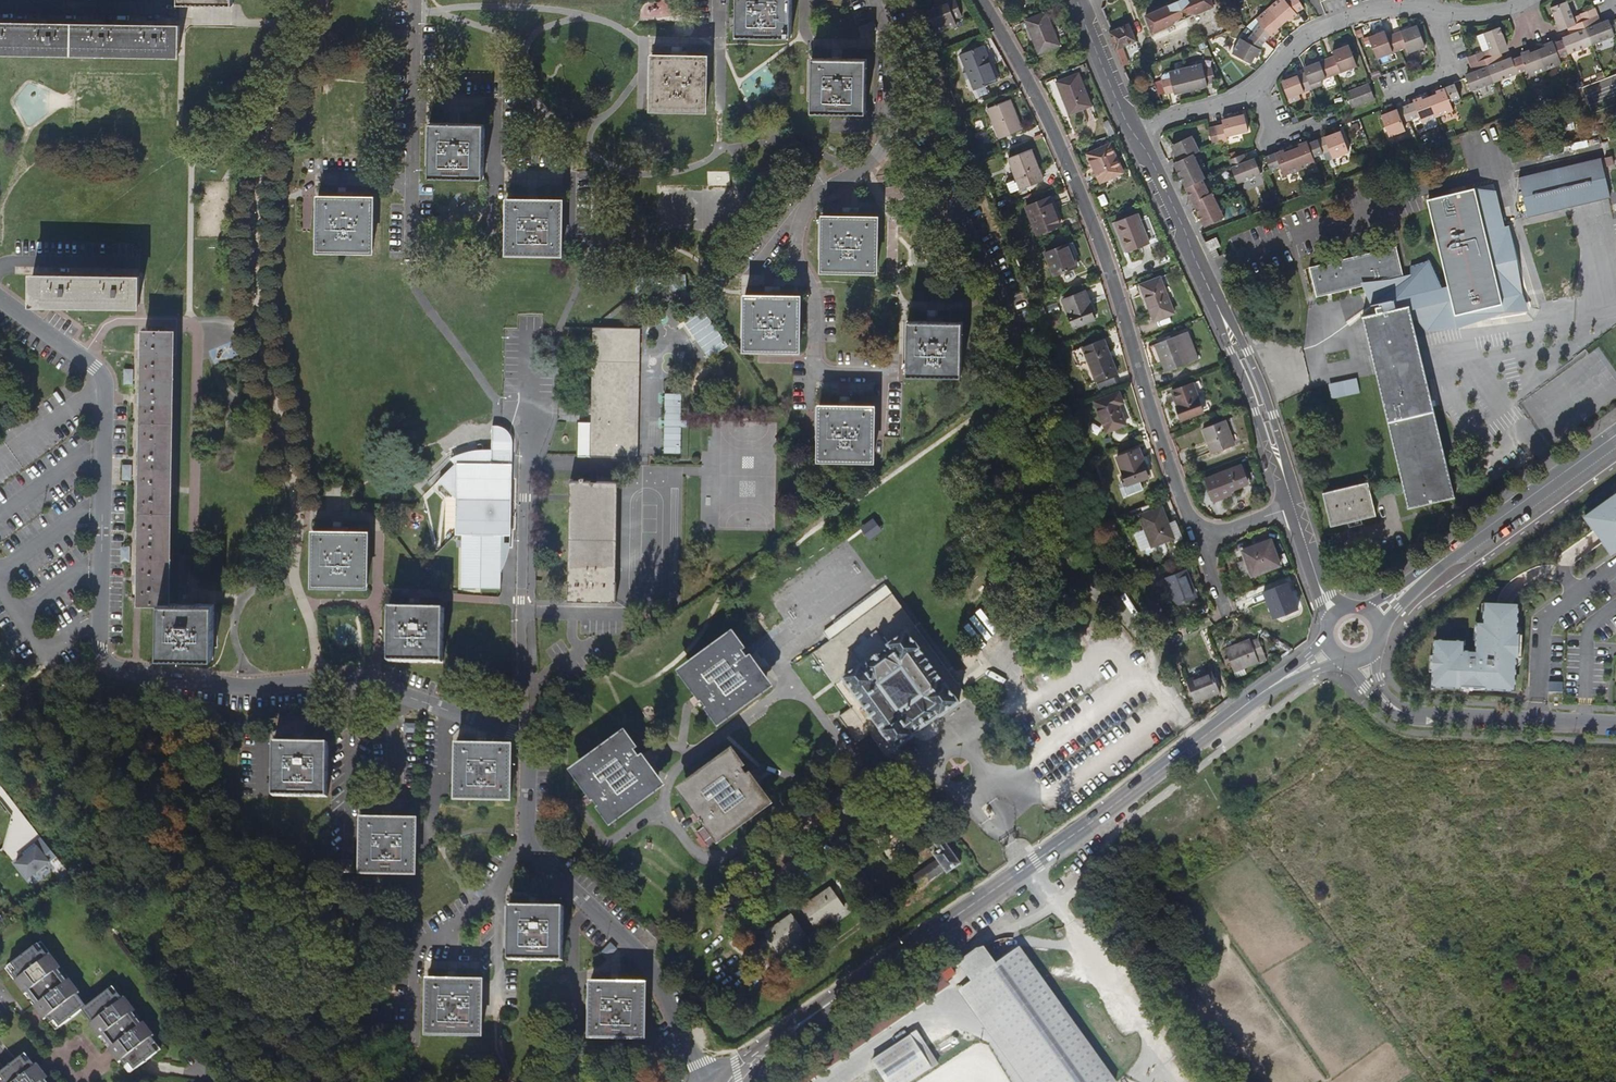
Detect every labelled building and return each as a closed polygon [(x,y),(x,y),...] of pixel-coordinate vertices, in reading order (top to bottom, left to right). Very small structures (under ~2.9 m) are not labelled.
[(738,42),(792,43),(791,0),(739,0),(738,42)] [(926,13),(935,35),(955,27),(953,20),(960,17),(954,0),(952,0),(934,7),(935,10),(926,13)] [(1213,8),(1210,0),(1189,0),(1145,19),(1152,37),(1214,11),(1213,8)] [(1213,8),(1220,5),(1218,0),(1210,0),(1213,8)] [(1269,9),(1283,24),(1290,18),(1292,20),(1297,16),(1296,14),(1304,9),(1299,0),(1289,0),(1286,1),(1285,0),(1279,0),(1269,9)] [(1562,31),(1568,29),(1577,25),(1574,16),(1568,1),(1551,8),(1558,26),(1561,27),(1562,31)] [(1583,22),(1599,17),(1595,8),(1580,14),(1583,22)] [(1283,24),(1269,9),(1257,19),(1261,24),(1253,33),(1265,42),(1270,36),(1272,38),(1277,34),(1275,32),(1283,24)] [(1580,14),(1574,16),(1577,25),(1583,22),(1580,14)] [(1046,16),(1025,23),(1038,57),(1058,50),(1046,16)] [(1583,22),(1593,45),(1615,37),(1609,23),(1602,26),(1599,17),(1583,22)] [(871,22),(861,25),(863,32),(873,29),(871,22)] [(1564,41),(1569,55),(1593,45),(1583,22),(1577,25),(1568,29),(1571,38),(1564,41)] [(180,56),(181,27),(0,23),(0,52),(180,56)] [(1108,33),(1119,61),(1124,59),(1121,49),(1135,43),(1128,25),(1111,32),(1108,33)] [(1418,26),(1395,35),(1400,51),(1407,48),(1409,54),(1426,47),(1418,26)] [(1490,49),(1493,57),(1501,54),(1505,52),(1502,46),(1506,42),(1500,27),(1484,33),(1490,49)] [(1400,51),(1395,35),(1387,38),(1385,32),(1369,38),(1378,60),(1400,51)] [(1265,42),(1253,33),(1246,43),(1240,40),(1233,56),(1251,64),(1256,55),(1258,56),(1261,51),(1259,49),(1265,42)] [(1538,51),(1546,71),(1561,65),(1559,59),(1569,55),(1564,41),(1551,46),(1550,44),(1548,44),(1546,44),(1545,46),(1545,48),(1538,51)] [(1334,56),(1328,59),(1334,75),(1357,66),(1349,45),(1333,52),(1334,56)] [(981,48),(960,56),(974,91),(996,83),(989,62),(987,63),(981,48)] [(1483,51),(1486,60),(1493,57),(1490,49),(1483,51)] [(1471,66),(1486,60),(1483,51),(1468,58),(1471,66)] [(1512,61),(1517,74),(1526,71),(1529,77),(1546,71),(1538,51),(1528,54),(1526,53),(1524,53),(1523,54),(1522,57),(1512,61)] [(1493,57),(1486,60),(1495,83),(1517,74),(1512,61),(1505,63),(1501,54),(1493,57)] [(1334,75),(1328,59),(1303,69),(1305,73),(1312,90),(1322,85),(1321,81),(1334,75)] [(1495,83),(1486,60),(1471,66),(1473,73),(1466,75),(1472,92),(1495,83)] [(653,63),(651,116),(706,117),(707,64),(653,63)] [(866,65),(813,65),(813,118),(865,118),(866,65)] [(1201,65),(1184,69),(1190,91),(1207,87),(1207,84),(1215,82),(1211,67),(1203,70),(1201,65)] [(1190,91),(1184,69),(1168,74),(1169,79),(1161,81),(1165,95),(1173,93),(1174,96),(1190,91)] [(1312,90),(1305,73),(1282,82),(1290,103),(1301,99),(1300,95),(1312,90)] [(1079,75),(1057,84),(1062,100),(1065,100),(1070,115),(1090,108),(1079,75)] [(1576,82),(1569,85),(1571,91),(1578,88),(1576,82)] [(1369,84),(1347,93),(1353,108),(1375,100),(1369,84)] [(1436,95),(1430,98),(1438,118),(1454,112),(1450,103),(1460,99),(1455,85),(1435,93),(1436,95)] [(1141,108),(1148,105),(1143,95),(1136,98),(1141,108)] [(1415,103),(1404,107),(1410,122),(1419,118),(1422,125),(1438,118),(1430,98),(1424,100),(1423,97),(1414,101),(1415,103)] [(1010,100),(988,108),(1000,139),(1022,131),(1010,100)] [(1410,122),(1404,107),(1382,116),(1390,138),(1406,132),(1403,124),(1410,122)] [(1222,124),(1216,126),(1220,143),(1227,141),(1226,137),(1248,131),(1243,114),(1221,120),(1222,124)] [(484,178),(485,125),(431,124),(430,177),(484,178)] [(1360,131),(1358,124),(1351,126),(1353,133),(1360,131)] [(1220,143),(1216,126),(1208,128),(1213,145),(1220,143)] [(978,133),(982,146),(989,143),(985,130),(978,133)] [(1341,131),(1318,140),(1323,154),(1330,151),(1332,157),(1333,159),(1349,152),(1341,131)] [(1174,163),(1193,154),(1198,151),(1190,133),(1170,142),(1175,154),(1171,157),(1174,163)] [(1301,147),(1292,150),(1300,170),(1315,164),(1313,158),(1323,154),(1318,140),(1307,144),(1307,142),(1300,144),(1301,147)] [(1594,143),(1600,167),(1609,165),(1602,141),(1594,143)] [(1109,145),(1087,154),(1099,183),(1122,173),(1109,145)] [(1300,170),(1292,150),(1282,154),(1282,151),(1265,157),(1271,171),(1282,167),(1285,175),(1300,170)] [(1227,154),(1230,160),(1237,157),(1235,151),(1227,154)] [(1332,157),(1330,151),(1323,154),(1326,160),(1332,157)] [(1042,183),(1042,181),(1038,171),(1031,152),(1009,159),(1017,180),(1008,184),(1011,194),(1042,183)] [(1199,166),(1193,154),(1174,163),(1180,175),(1199,166)] [(1244,154),(1229,161),(1238,184),(1262,175),(1257,161),(1248,164),(1244,154)] [(1606,208),(1599,179),(1597,171),(1594,158),(1518,176),(1524,200),(1525,207),(1530,226),(1606,208)] [(1205,178),(1199,166),(1180,175),(1186,188),(1203,179),(1205,178)] [(1210,194),(1203,179),(1186,188),(1193,202),(1210,194)] [(1401,276),(1396,257),(1394,249),(1394,248),(1311,268),(1314,280),(1316,288),(1318,296),(1375,283),(1382,312),(1363,317),(1397,452),(1402,473),(1410,505),(1453,494),(1439,438),(1406,306),(1413,304),(1454,295),(1459,315),(1505,303),(1504,299),(1524,293),(1508,226),(1500,193),(1479,198),(1476,189),(1451,195),(1450,189),(1434,193),(1436,198),(1428,200),(1436,233),(1438,241),(1444,265),(1401,276)] [(1499,190),(1476,189),(1479,198),(1500,193),(1499,190)] [(1212,193),(1210,194),(1193,202),(1199,214),(1217,205),(1212,193)] [(373,250),(374,197),(321,196),(320,249),(373,250)] [(562,254),(563,202),(509,200),(508,253),(562,254)] [(1048,201),(1027,210),(1037,238),(1059,230),(1048,201)] [(1223,218),(1217,205),(1199,214),(1205,227),(1223,218)] [(1137,211),(1114,220),(1126,250),(1148,242),(1137,211)] [(877,224),(823,223),(821,275),(876,276),(877,224)] [(1512,226),(1508,226),(1524,293),(1504,299),(1505,303),(1459,315),(1454,295),(1413,304),(1415,318),(1420,316),(1428,330),(1459,328),(1507,314),(1532,311),(1528,295),(1512,226)] [(1216,234),(1205,239),(1213,257),(1219,254),(1215,246),(1220,243),(1216,234)] [(1072,244),(1068,245),(1077,269),(1080,268),(1072,244)] [(1077,269),(1068,245),(1045,254),(1054,277),(1077,269)] [(146,305),(147,275),(41,273),(40,302),(146,305)] [(1159,277),(1140,284),(1154,321),(1173,314),(1159,277)] [(1084,291),(1063,300),(1074,328),(1094,320),(1087,301),(1088,301),(1084,291)] [(800,303),(746,302),(745,355),(799,357),(800,303)] [(725,343),(698,303),(679,316),(707,356),(725,343)] [(1068,330),(1065,323),(1056,328),(1058,334),(1068,330)] [(962,325),(909,326),(909,379),(962,380),(962,325)] [(638,457),(640,327),(591,326),(589,421),(578,421),(578,456),(591,456),(618,457),(638,457)] [(1185,330),(1153,342),(1163,370),(1195,359),(1185,330)] [(168,604),(173,333),(145,332),(139,604),(159,604),(158,660),(211,661),(212,605),(168,604)] [(1103,339),(1073,350),(1078,362),(1084,360),(1092,383),(1115,374),(1103,339)] [(1358,378),(1329,384),(1332,399),(1361,393),(1358,378)] [(1108,384),(1110,388),(1119,385),(1117,380),(1108,384)] [(1192,381),(1171,389),(1178,405),(1176,405),(1181,418),(1203,409),(1192,381)] [(1118,393),(1094,402),(1105,432),(1124,425),(1116,405),(1121,403),(1118,393)] [(681,457),(682,404),(661,404),(661,457),(681,457)] [(874,411),(820,411),(820,464),(873,464),(874,411)] [(1224,419),(1202,426),(1212,451),(1233,443),(1224,419)] [(512,518),(513,465),(504,464),(504,456),(513,457),(513,444),(511,444),(511,438),(503,430),(494,430),(493,449),(493,463),(492,462),(490,463),(489,465),(473,464),(472,500),(459,500),(458,557),(462,557),(462,589),(501,589),(502,527),(512,518)] [(493,463),(493,449),(479,449),(468,451),(450,458),(454,464),(439,478),(459,500),(472,500),(473,464),(489,465),(490,463),(492,462),(493,463)] [(1140,449),(1118,457),(1127,480),(1119,483),(1124,496),(1143,488),(1140,480),(1148,477),(1141,459),(1144,457),(1140,449)] [(513,465),(513,457),(504,456),(504,464),(513,465)] [(591,456),(591,480),(617,480),(618,457),(591,456)] [(1240,462),(1204,476),(1213,499),(1230,493),(1228,487),(1246,480),(1240,462)] [(591,480),(571,480),(568,612),(616,613),(619,481),(617,480),(591,480)] [(1366,487),(1324,497),(1331,525),(1347,521),(1349,527),(1361,524),(1360,518),(1373,515),(1366,487)] [(1581,517),(1609,556),(1615,551),(1615,492),(1581,517)] [(1162,507),(1140,515),(1148,535),(1141,538),(1145,549),(1174,538),(1162,507)] [(367,587),(368,534),(314,533),(313,586),(367,587)] [(1267,537),(1240,547),(1245,561),(1236,564),(1240,575),(1249,571),(1249,572),(1276,562),(1267,537)] [(1186,567),(1164,576),(1174,602),(1197,594),(1186,567)] [(1285,581),(1261,590),(1271,615),(1295,605),(1285,581)] [(1204,607),(1206,599),(1195,596),(1193,604),(1204,607)] [(1512,690),(1515,606),(1484,605),(1484,625),(1474,625),(1473,652),(1462,652),(1463,640),(1431,639),(1429,687),(1512,690)] [(443,664),(444,611),(390,609),(389,663),(443,664)] [(958,702),(905,631),(900,636),(899,635),(891,641),(891,642),(885,646),(887,648),(862,666),(861,665),(855,669),(854,669),(846,675),(841,679),(894,750),(913,736),(912,735),(938,716),(939,717),(958,702)] [(1248,637),(1223,647),(1232,669),(1234,675),(1244,671),(1242,665),(1256,659),(1254,654),(1262,651),(1256,635),(1248,638),(1248,637)] [(738,653),(731,644),(691,673),(708,697),(701,701),(706,708),(713,703),(720,713),(760,683),(743,660),(748,657),(742,650),(738,653)] [(1210,667),(1186,677),(1194,700),(1219,690),(1210,667)] [(1562,683),(1548,683),(1548,693),(1562,694),(1562,683)] [(848,730),(860,722),(851,708),(839,716),(848,730)] [(403,732),(416,732),(416,724),(404,723),(403,732)] [(660,779),(643,756),(648,753),(643,746),(638,749),(632,740),(589,771),(606,794),(600,799),(605,806),(611,802),(618,810),(660,779)] [(325,795),(326,743),(272,741),(271,794),(325,795)] [(507,799),(508,746),(455,745),(454,798),(507,799)] [(706,840),(762,800),(745,777),(749,774),(744,766),(739,770),(733,761),(692,790),(709,814),(703,818),(707,825),(699,831),(706,840)] [(413,873),(414,818),(360,818),(359,872),(413,873)] [(960,864),(940,835),(934,839),(938,843),(935,845),(939,851),(934,854),(938,860),(910,879),(917,889),(945,870),(947,873),(960,864)] [(50,863),(37,847),(16,863),(28,879),(50,863)] [(780,951),(847,906),(833,886),(803,907),(799,900),(790,906),(794,913),(767,932),(780,951)] [(559,960),(560,907),(507,906),(505,958),(559,960)] [(667,937),(654,924),(647,931),(660,944),(667,937)] [(610,942),(600,953),(607,959),(617,949),(610,942)] [(44,950),(39,944),(35,947),(40,953),(44,950)] [(80,993),(69,979),(67,981),(59,970),(61,968),(50,954),(48,956),(44,950),(40,953),(35,947),(12,964),(17,971),(13,974),(17,979),(15,981),(25,995),(28,993),(36,1004),(34,1006),(44,1020),(47,1017),(51,1023),(55,1020),(60,1027),(82,1010),(78,1003),(81,1000),(77,995),(80,993)] [(986,947),(964,960),(1050,1081),(1115,1081),(1116,1081),(1021,949),(997,963),(986,947)] [(17,971),(12,964),(8,967),(13,974),(17,971)] [(936,983),(942,989),(949,984),(944,977),(936,983)] [(478,1034),(479,980),(426,979),(425,1033),(478,1034)] [(976,981),(967,988),(1031,1081),(1045,1081),(976,981)] [(640,1037),(642,984),(588,983),(587,1036),(640,1037)] [(118,994),(113,987),(109,990),(114,997),(118,994)] [(155,1036),(144,1022),(141,1024),(133,1013),(136,1011),(125,997),(122,999),(118,994),(114,997),(109,990),(87,1007),(92,1014),(88,1016),(92,1022),(89,1024),(100,1038),(103,1036),(111,1047),(108,1049),(119,1063),(121,1061),(125,1066),(129,1063),(134,1070),(157,1053),(152,1046),(156,1043),(152,1038),(155,1036)] [(87,1007),(81,1000),(78,1003),(82,1010),(87,1007)] [(92,1014),(87,1007),(82,1010),(88,1016),(92,1014)] [(60,1027),(55,1020),(51,1023),(56,1030),(60,1027)] [(877,1059),(892,1081),(898,1081),(928,1063),(913,1035),(877,1059)] [(161,1050),(156,1043),(152,1046),(157,1053),(161,1050)] [(30,1060),(25,1053),(21,1056),(26,1063),(30,1060)] [(45,1079),(48,1077),(37,1063),(35,1065),(30,1060),(26,1063),(21,1056),(0,1072),(0,1075),(4,1080),(1,1081),(47,1081),(45,1079)] [(134,1070),(129,1063),(125,1066),(130,1073),(134,1070)]
